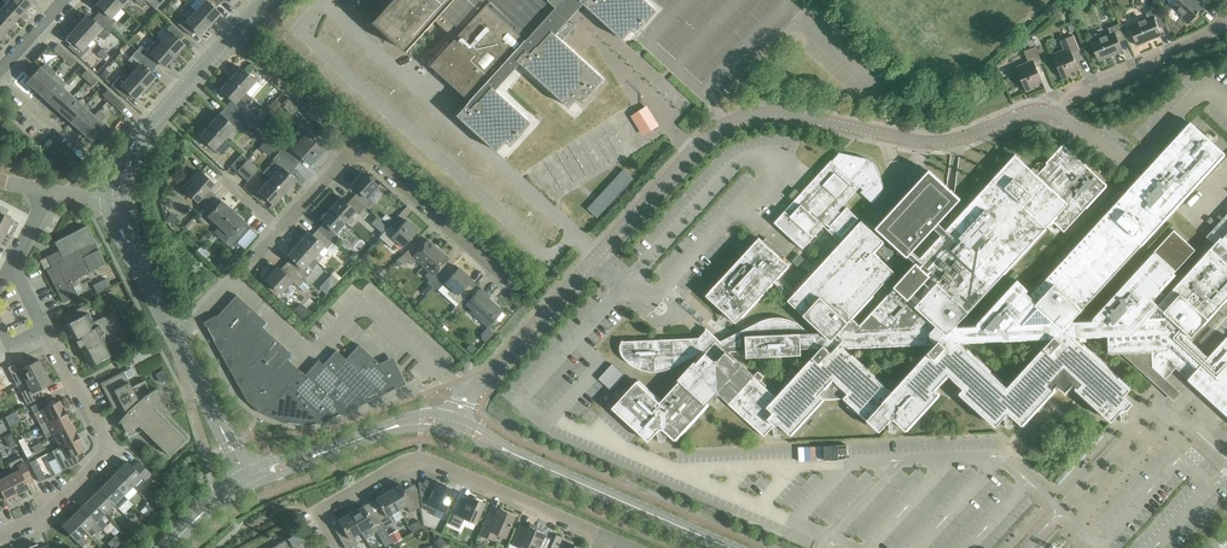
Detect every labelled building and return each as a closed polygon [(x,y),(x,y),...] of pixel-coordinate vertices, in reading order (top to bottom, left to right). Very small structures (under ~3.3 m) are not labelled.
[(7,5),(20,16),(24,20),(28,16),(23,12),(30,5),(25,0),(11,0),(7,5)] [(98,15),(110,27),(115,22),(112,18),(121,8),(113,0),(102,0),(97,6),(102,10),(98,15)] [(121,8),(129,0),(113,0),(121,8)] [(195,11),(212,27),(214,24),(211,22),(219,13),(214,9),(219,4),(215,0),(205,0),(195,11)] [(394,39),(408,51),(435,21),(449,33),(431,52),(438,58),(431,66),(471,101),(458,115),(498,152),(507,141),(511,145),(511,146),(533,123),(497,90),(521,63),(570,108),(580,97),(584,101),(583,102),(584,102),(605,79),(556,34),(560,30),(567,36),(577,25),(567,22),(584,4),(624,40),(633,29),(637,33),(637,34),(659,11),(647,0),(396,0),(376,22),(389,34),(394,39)] [(1188,24),(1203,8),(1195,0),(1176,0),(1172,5),(1182,15),(1180,17),(1188,24)] [(0,13),(0,19),(9,28),(13,31),(18,27),(14,23),(20,16),(7,5),(0,13)] [(1159,28),(1165,25),(1158,8),(1146,12),(1149,18),(1129,26),(1137,46),(1162,35),(1159,28)] [(212,27),(195,11),(186,22),(182,19),(177,24),(190,36),(194,30),(199,35),(207,26),(210,29),(212,27)] [(77,22),(75,24),(92,40),(98,34),(105,40),(114,30),(110,27),(98,15),(92,21),(87,16),(79,25),(77,22)] [(3,43),(7,38),(3,34),(9,28),(0,19),(0,40),(3,43)] [(75,29),(67,37),(72,42),(68,47),(81,59),(86,53),(96,43),(92,40),(75,24),(73,27),(75,29)] [(170,32),(160,43),(177,58),(179,56),(177,54),(184,46),(179,41),(184,35),(171,24),(166,29),(170,32)] [(1119,42),(1126,39),(1119,24),(1108,28),(1110,34),(1090,42),(1099,61),(1123,51),(1119,42)] [(390,44),(394,39),(389,34),(385,38),(390,44)] [(1072,54),(1079,51),(1073,35),(1061,41),(1065,50),(1052,55),(1062,79),(1067,77),(1065,74),(1079,69),(1072,54)] [(147,51),(143,56),(156,68),(160,63),(164,67),(172,59),(174,61),(177,58),(160,43),(156,40),(147,51)] [(53,51),(65,62),(70,57),(58,46),(53,51)] [(1036,66),(1043,63),(1035,46),(1024,51),(1028,62),(1016,68),(1026,92),(1030,90),(1029,87),(1042,81),(1036,66)] [(101,49),(97,54),(104,60),(108,56),(101,49)] [(141,65),(131,75),(149,91),(150,89),(148,86),(155,78),(150,73),(156,68),(143,56),(137,51),(132,57),(141,65)] [(97,67),(103,61),(94,52),(88,59),(97,67)] [(70,57),(65,62),(71,67),(76,62),(70,57)] [(246,69),(250,72),(254,68),(250,64),(246,69)] [(33,93),(35,95),(51,78),(55,74),(46,65),(41,70),(40,68),(34,65),(31,74),(33,76),(27,82),(35,90),(33,93)] [(239,67),(229,78),(245,92),(254,81),(239,67)] [(81,76),(87,81),(92,75),(86,70),(81,76)] [(51,78),(35,95),(37,97),(40,94),(48,102),(61,88),(66,83),(55,74),(51,78)] [(92,75),(87,81),(92,86),(98,80),(92,75)] [(121,76),(111,87),(126,100),(131,95),(136,100),(144,91),(146,93),(149,91),(131,75),(126,81),(121,76)] [(231,101),(225,107),(236,117),(242,111),(234,104),(239,98),(247,104),(252,99),(245,92),(229,78),(218,90),(231,101)] [(399,84),(394,99),(401,101),(406,87),(399,84)] [(55,113),(57,114),(72,98),(61,88),(48,102),(57,110),(55,113)] [(102,96),(108,101),(113,96),(107,90),(102,96)] [(113,96),(108,101),(120,112),(125,108),(113,96)] [(61,113),(70,121),(85,104),(80,100),(78,103),(72,98),(57,114),(59,116),(61,113)] [(265,110),(271,115),(281,104),(275,99),(265,110)] [(76,132),(78,134),(93,117),(87,111),(90,108),(85,104),(70,121),(79,130),(76,132)] [(646,135),(663,125),(650,104),(633,115),(646,135)] [(219,113),(208,124),(224,138),(234,127),(231,124),(236,117),(225,107),(220,114),(219,113)] [(93,117),(78,134),(80,136),(83,133),(91,141),(104,127),(100,123),(105,117),(99,111),(93,117)] [(790,320),(787,319),(785,319),(782,318),(780,318),(776,318),(772,318),(768,319),(765,320),(761,321),(721,342),(704,355),(660,402),(637,381),(612,408),(649,442),(659,430),(663,430),(675,440),(708,404),(703,399),(717,384),(733,398),(728,403),(764,437),(775,425),(779,425),(791,435),(824,399),(844,398),(880,432),(891,420),(895,420),(906,430),(940,394),(935,390),(949,375),(964,388),(959,393),(996,426),(1006,415),(1010,415),(1022,425),(1055,389),(1051,385),(1064,370),(1079,383),(1075,388),(1111,421),(1122,410),(1126,410),(1127,410),(1133,403),(1125,395),(1130,389),(1074,338),(1075,337),(1108,335),(1109,353),(1122,352),(1122,353),(1153,382),(1160,374),(1166,380),(1166,379),(1176,368),(1188,379),(1226,415),(1226,337),(1208,357),(1187,338),(1189,335),(1191,337),(1226,298),(1226,229),(1220,237),(1214,244),(1198,261),(1182,279),(1158,305),(1151,299),(1169,279),(1191,255),(1195,250),(1174,230),(1165,240),(1129,279),(1093,318),(1093,321),(1075,322),(1073,320),(1110,279),(1173,210),(1177,206),(1225,154),(1204,134),(1192,123),(1190,122),(1189,123),(1180,133),(1159,156),(1149,167),(1142,174),(1139,178),(1046,279),(1029,298),(1026,295),(1025,294),(1028,291),(1017,280),(977,323),(978,326),(959,327),(957,325),(999,279),(1046,228),(1052,221),(1064,232),(1107,185),(1099,178),(1096,181),(1088,173),(1091,170),(1083,163),(1063,145),(1060,148),(1046,163),(1047,164),(1037,175),(1015,155),(993,179),(938,239),(926,252),(918,245),(932,230),(961,199),(955,193),(947,185),(940,179),(930,171),(930,170),(928,171),(924,175),(918,182),(908,193),(896,206),(884,219),(877,226),(882,230),(884,232),(885,233),(888,235),(891,238),(893,239),(895,242),(896,243),(897,243),(897,244),(898,244),(898,245),(898,255),(899,263),(899,264),(898,265),(898,266),(897,267),(894,271),(874,252),(883,242),(884,241),(861,220),(856,227),(841,242),(808,279),(794,294),(790,298),(788,301),(821,331),(818,333),(808,333),(808,332),(804,328),(802,326),(799,325),(797,323),(794,322),(792,321),(790,320)] [(224,138),(208,124),(198,135),(213,149),(224,138)] [(261,129),(256,135),(264,142),(269,136),(261,129)] [(287,144),(278,154),(294,169),(299,163),(303,159),(310,165),(321,153),(326,148),(307,131),(292,148),(287,144)] [(980,145),(987,159),(1000,152),(993,138),(980,145)] [(873,204),(880,196),(881,194),(882,193),(882,192),(883,190),(883,189),(884,187),(883,186),(883,184),(883,183),(877,168),(876,167),(875,166),(875,165),(874,164),(872,162),(870,160),(867,159),(865,158),(863,158),(838,152),(839,153),(832,161),(831,160),(774,223),(803,249),(824,226),(841,242),(856,227),(853,224),(859,219),(847,207),(841,213),(838,211),(860,187),(863,189),(860,192),(873,204)] [(241,154),(230,165),(236,170),(247,159),(241,154)] [(274,161),(263,173),(266,176),(269,179),(284,193),(288,190),(296,180),(291,175),(289,174),(294,169),(278,154),(273,159),(274,161)] [(993,168),(1000,164),(997,157),(989,162),(993,168)] [(247,159),(236,170),(242,176),(248,181),(252,176),(258,169),(247,159)] [(599,217),(637,179),(627,169),(589,207),(599,217)] [(358,191),(352,197),(363,207),(366,209),(372,202),(366,197),(377,186),(362,172),(351,184),(358,191)] [(185,191),(204,208),(215,195),(207,189),(212,183),(201,173),(185,191)] [(1201,200),(1215,182),(1208,177),(1194,195),(1201,200)] [(265,184),(258,192),(263,196),(273,205),(284,193),(269,179),(265,184)] [(202,210),(219,226),(232,211),(215,195),(204,208),(202,210)] [(340,197),(330,208),(344,221),(349,225),(353,220),(349,216),(354,210),(357,213),(363,207),(352,197),(347,203),(340,197)] [(6,233),(13,220),(6,216),(9,209),(0,205),(0,229),(6,233)] [(323,222),(317,229),(332,243),(338,237),(333,233),(344,221),(330,208),(319,219),(323,222)] [(232,211),(219,226),(241,245),(246,240),(241,236),(249,227),(232,211)] [(380,220),(386,226),(392,220),(386,214),(380,220)] [(402,248),(417,231),(405,220),(396,231),(390,225),(378,238),(390,248),(396,242),(402,248)] [(377,230),(381,234),(387,227),(383,224),(377,230)] [(46,270),(51,279),(63,303),(78,295),(71,283),(78,280),(77,278),(106,264),(98,250),(94,241),(86,226),(55,242),(59,250),(46,257),(40,260),(45,271),(46,270)] [(308,232),(297,244),(318,262),(328,251),(333,254),(338,248),(335,245),(332,243),(317,229),(311,235),(308,232)] [(773,283),(790,298),(794,294),(777,279),(789,265),(759,238),(706,295),(736,323),(773,283)] [(416,260),(423,266),(438,249),(427,239),(418,249),(413,244),(399,260),(404,265),(408,261),(412,265),(416,260)] [(290,258),(284,264),(303,281),(309,275),(302,269),(308,263),(313,267),(318,262),(297,244),(287,255),(290,258)] [(438,249),(423,266),(429,272),(425,276),(429,280),(427,283),(429,284),(422,292),(426,295),(445,273),(440,268),(449,259),(438,249)] [(690,269),(700,276),(715,257),(705,249),(690,269)] [(303,281),(284,264),(279,270),(276,267),(265,279),(281,293),(292,281),(298,287),(303,281)] [(458,268),(448,279),(445,283),(452,289),(447,294),(458,304),(472,289),(467,284),(471,279),(458,268)] [(311,296),(306,303),(311,307),(316,300),(313,298),(319,290),(305,280),(300,288),(311,296)] [(499,322),(505,315),(501,312),(502,311),(488,298),(490,296),(481,288),(466,304),(472,310),(471,312),(487,327),(495,319),(499,322)] [(210,325),(224,338),(251,309),(236,295),(214,320),(210,325)] [(75,341),(79,348),(84,345),(86,349),(82,351),(90,366),(114,354),(109,344),(126,336),(114,311),(93,322),(88,313),(87,313),(82,303),(62,314),(67,324),(64,325),(72,340),(80,336),(81,338),(75,341)] [(294,310),(303,318),(309,311),(301,303),(294,310)] [(265,410),(267,408),(266,408),(287,386),(300,371),(286,358),(291,353),(262,327),(266,322),(251,309),(224,338),(220,343),(234,356),(230,361),(244,374),(240,379),(254,392),(250,397),(265,410)] [(488,340),(496,332),(490,326),(482,334),(488,340)] [(623,340),(622,342),(621,344),(620,347),(620,349),(621,351),(621,353),(622,355),(625,359),(629,363),(632,365),(636,367),(638,369),(642,370),(645,371),(649,372),(653,372),(657,372),(661,371),(666,370),(670,368),(701,353),(704,355),(721,342),(706,328),(706,329),(706,330),(699,338),(623,341),(623,340)] [(126,346),(130,355),(146,346),(142,338),(126,346)] [(359,345),(346,359),(345,359),(373,385),(373,386),(379,391),(399,382),(390,364),(383,367),(359,345)] [(147,347),(131,355),(135,364),(152,355),(147,347)] [(345,359),(336,350),(323,365),(354,395),(360,400),(373,386),(345,359)] [(17,386),(26,381),(45,372),(38,360),(28,365),(25,358),(8,367),(17,386)] [(341,409),(354,395),(323,365),(318,360),(305,375),(335,404),(341,409)] [(614,390),(628,374),(615,362),(601,378),(614,390)] [(124,372),(101,383),(109,401),(119,420),(120,421),(126,432),(139,426),(169,455),(185,439),(155,409),(161,403),(154,390),(150,392),(144,380),(131,387),(127,378),(134,375),(131,368),(124,372)] [(154,372),(158,389),(164,388),(166,396),(174,395),(168,369),(154,372)] [(322,418),(335,404),(305,375),(300,371),(287,386),(319,415),(322,418)] [(45,372),(26,381),(29,388),(21,392),(27,405),(44,396),(41,389),(51,384),(45,372)] [(304,418),(319,415),(287,386),(266,408),(267,408),(284,415),(304,418)] [(34,414),(41,426),(66,413),(60,400),(49,406),(46,399),(30,407),(34,414)] [(17,410),(7,416),(13,426),(23,420),(17,410)] [(47,438),(53,435),(72,425),(66,413),(41,426),(47,438)] [(0,423),(0,433),(11,428),(7,420),(0,423)] [(53,435),(60,447),(79,437),(72,425),(53,435)] [(16,434),(7,437),(11,451),(20,449),(16,434)] [(79,437),(60,447),(52,451),(62,471),(71,466),(67,459),(85,450),(79,437)] [(18,441),(23,450),(28,448),(28,447),(23,438),(18,441)] [(35,444),(38,451),(47,447),(44,440),(35,444)] [(28,448),(23,450),(27,457),(32,454),(28,447),(28,448)] [(13,473),(8,476),(17,494),(29,488),(27,485),(34,481),(21,457),(8,464),(13,473)] [(29,463),(40,483),(46,479),(42,472),(36,459),(29,463)] [(151,474),(138,461),(132,467),(127,462),(118,471),(132,486),(139,493),(144,488),(141,484),(151,474)] [(118,471),(108,480),(123,495),(132,486),(118,471)] [(8,476),(1,479),(0,477),(0,500),(4,498),(5,500),(17,494),(8,476)] [(108,480),(99,490),(114,504),(123,495),(108,480)] [(434,489),(418,481),(421,501),(436,508),(433,515),(442,519),(445,512),(454,490),(436,483),(434,489)] [(400,484),(388,492),(398,510),(406,505),(410,513),(420,507),(417,488),(406,495),(400,484)] [(99,490),(90,499),(104,514),(114,504),(99,490)] [(388,492),(375,499),(381,509),(375,513),(384,528),(388,536),(392,533),(388,526),(395,522),(403,517),(398,510),(388,492)] [(476,524),(484,504),(469,497),(466,503),(460,500),(449,524),(459,529),(464,518),(476,524)] [(153,498),(149,503),(155,509),(159,505),(153,498)] [(90,499),(80,508),(102,530),(107,525),(100,518),(104,514),(90,499)] [(155,509),(149,503),(145,507),(151,513),(155,509)] [(363,506),(350,513),(361,532),(365,539),(372,535),(384,528),(375,513),(369,517),(363,506)] [(80,508),(71,517),(86,532),(91,537),(96,533),(97,534),(102,530),(80,508)] [(505,537),(514,516),(498,510),(495,516),(488,513),(479,534),(494,540),(497,534),(505,537)] [(350,513),(338,521),(344,531),(337,535),(345,547),(350,547),(358,543),(353,536),(361,532),(350,513)] [(86,532),(71,517),(62,527),(82,547),(87,542),(81,537),(86,532)] [(135,517),(130,521),(136,527),(141,523),(135,517)] [(136,527),(130,521),(126,525),(132,531),(136,527)] [(523,547),(539,547),(545,534),(531,528),(533,525),(530,523),(527,528),(520,525),(511,545),(518,547),(520,547),(523,547)] [(398,531),(389,536),(393,543),(402,539),(398,531)] [(271,547),(306,547),(303,543),(305,542),(299,532),(271,547)] [(116,535),(112,539),(118,546),(122,541),(116,535)] [(568,543),(569,540),(556,535),(550,547),(579,547),(568,543)] [(435,542),(440,547),(441,547),(447,542),(440,536),(435,542)] [(112,539),(107,544),(112,547),(115,547),(118,546),(112,539)]
